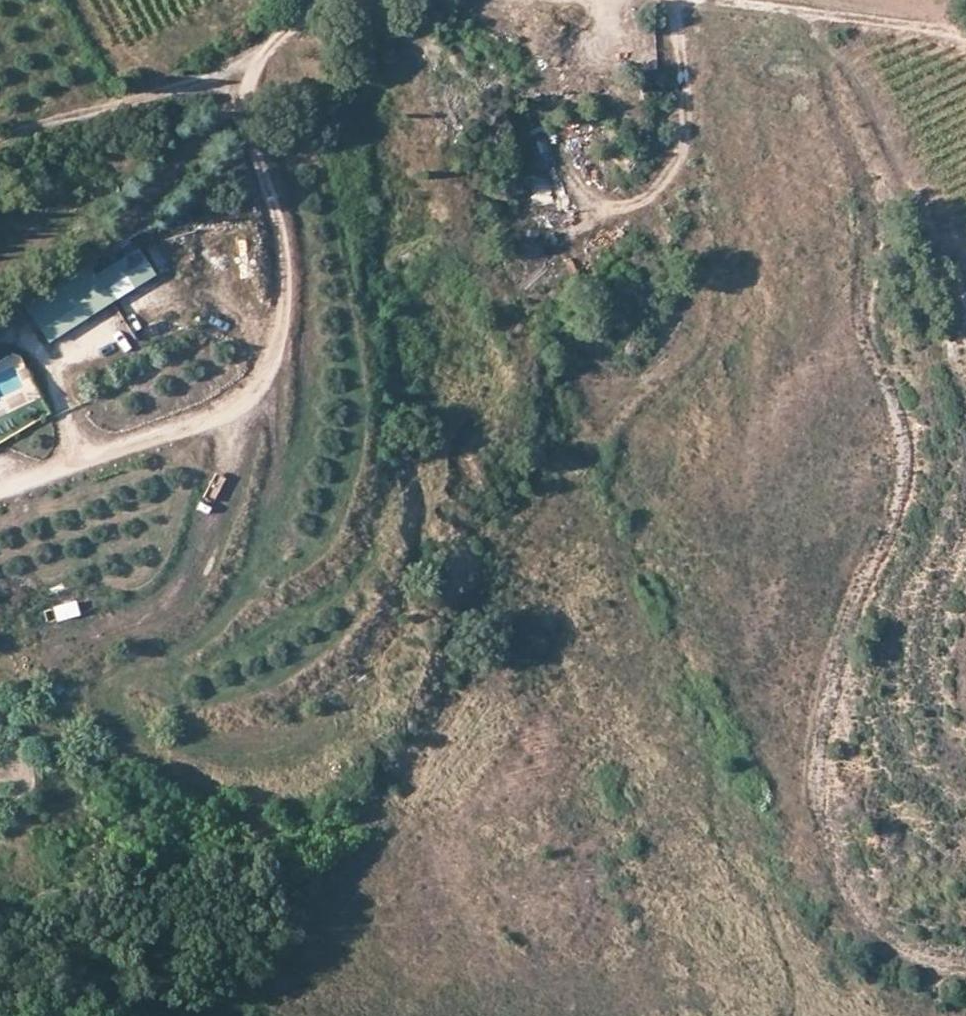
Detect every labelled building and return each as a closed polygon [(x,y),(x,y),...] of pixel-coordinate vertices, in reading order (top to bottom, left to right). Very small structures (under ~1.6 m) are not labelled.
[(138,243),(32,311),(49,337),(155,269),(138,243)]
